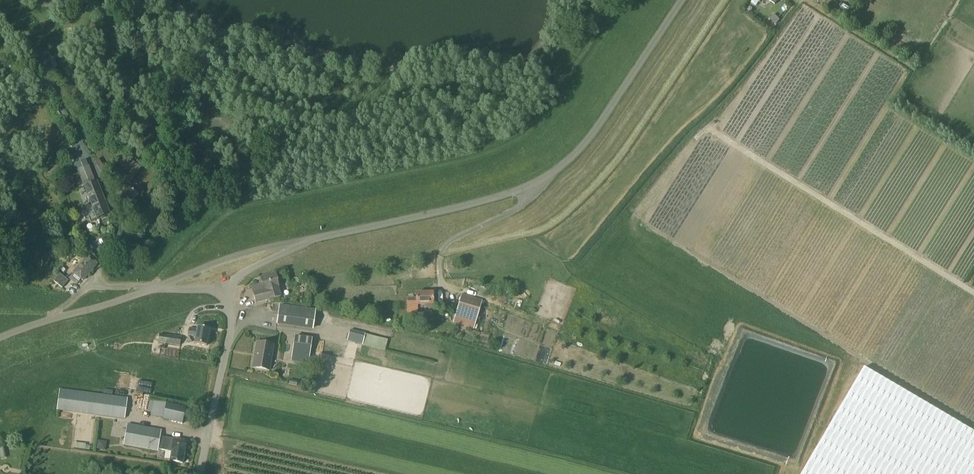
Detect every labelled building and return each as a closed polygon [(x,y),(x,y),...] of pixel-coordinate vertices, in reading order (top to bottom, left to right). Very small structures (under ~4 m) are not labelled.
[(776,25),(780,20),(773,15),(770,20),(776,25)] [(68,32),(76,33),(78,20),(70,19),(68,32)] [(106,170),(98,158),(94,161),(96,164),(97,165),(102,173),(106,170)] [(78,170),(85,186),(95,181),(89,164),(87,165),(85,160),(73,165),(76,171),(78,170)] [(85,186),(97,218),(110,213),(97,181),(95,181),(85,186)] [(140,186),(134,182),(132,184),(131,183),(118,202),(128,209),(138,195),(141,197),(144,192),(139,189),(139,188),(140,186)] [(97,263),(88,255),(69,278),(77,285),(81,279),(83,281),(97,263)] [(279,286),(275,273),(261,276),(264,290),(253,293),(256,303),(281,297),(278,287),(279,286)] [(60,274),(54,281),(62,288),(68,280),(60,274)] [(416,293),(416,299),(407,299),(408,314),(432,313),(432,305),(433,305),(433,293),(416,293)] [(483,300),(462,293),(453,322),(474,328),(483,300)] [(316,309),(280,304),(277,323),(313,329),(316,309)] [(209,329),(197,327),(197,329),(189,328),(188,335),(196,336),(195,343),(207,346),(209,329)] [(350,329),(347,341),(362,345),(363,345),(366,333),(350,329)] [(182,337),(160,333),(158,342),(180,346),(182,337)] [(295,336),(291,360),(309,363),(312,339),(295,336)] [(274,345),(257,342),(252,367),(270,370),(274,345)] [(865,367),(802,473),(973,473),(973,431),(865,367)] [(128,398),(59,389),(57,410),(125,419),(128,398)] [(156,401),(153,416),(163,418),(163,419),(182,424),(186,408),(156,401)] [(142,424),(134,423),(134,425),(127,424),(123,444),(158,451),(158,448),(163,449),(163,450),(172,451),(170,461),(183,463),(187,441),(160,436),(162,430),(142,426),(142,424)]
